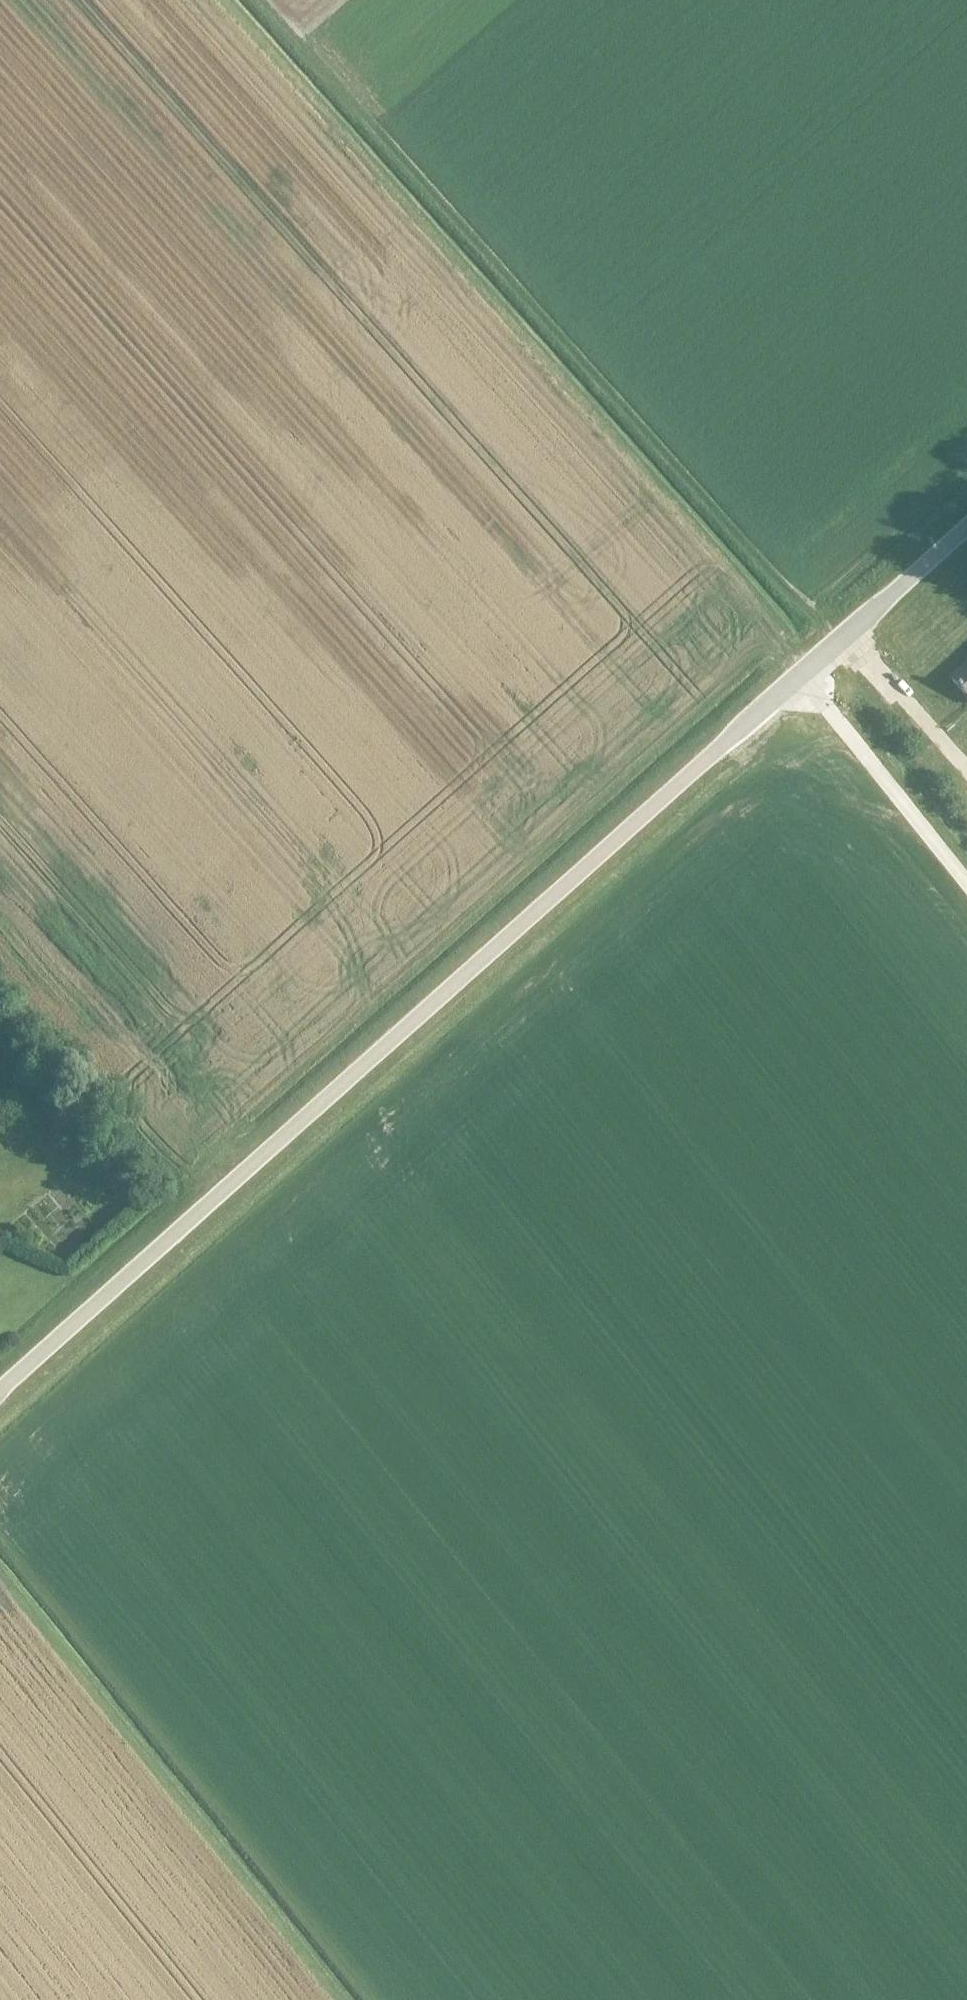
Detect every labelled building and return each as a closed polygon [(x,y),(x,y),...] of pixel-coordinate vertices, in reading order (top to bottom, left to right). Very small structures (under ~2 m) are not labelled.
[(950,679),(966,698),(966,664),(950,679)] [(934,774),(942,768),(934,757),(926,764),(934,774)]
